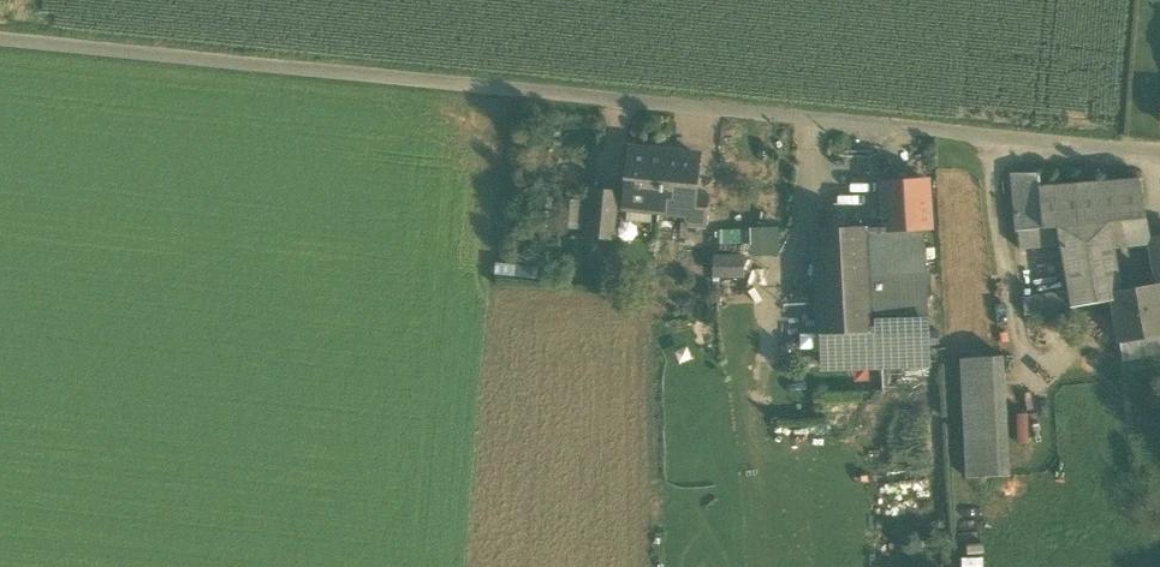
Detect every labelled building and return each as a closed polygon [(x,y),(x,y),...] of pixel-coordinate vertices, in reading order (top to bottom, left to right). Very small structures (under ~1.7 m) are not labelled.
[(625,206),(628,206),(652,209),(659,209),(664,158),(654,157),(655,151),(631,149),(625,206)] [(674,159),(664,158),(659,209),(690,212),(692,212),(694,196),(698,155),(674,153),(674,159)] [(1011,173),(1016,231),(1043,228),(1038,187),(1041,186),(1040,173),(1011,173)] [(1038,187),(1043,228),(1108,221),(1147,217),(1139,178),(1041,186),(1038,187)] [(884,227),(884,229),(923,227),(930,227),(926,181),(881,183),(884,227)] [(588,234),(612,236),(616,193),(592,191),(588,234)] [(548,224),(584,225),(585,195),(548,194),(548,224)] [(689,224),(706,226),(708,197),(694,196),(692,212),(690,212),(689,224)] [(651,220),(652,209),(628,206),(627,218),(651,220)] [(1108,221),(1114,247),(1149,241),(1151,240),(1147,217),(1108,221)] [(1114,247),(1108,221),(1043,228),(1016,231),(1018,248),(1061,243),(1069,289),(1023,297),(1024,314),(1113,299),(1112,292),(1122,290),(1114,247)] [(814,228),(819,334),(871,332),(866,228),(866,226),(814,228)] [(866,228),(871,332),(928,329),(923,227),(884,229),(884,227),(866,228)] [(1158,284),(1159,284),(1159,238),(1151,240),(1149,241),(1158,284)] [(741,272),(740,253),(712,255),(713,273),(741,272)] [(1121,340),(1159,333),(1159,286),(1159,284),(1158,284),(1122,290),(1112,292),(1113,299),(1121,340)] [(930,361),(928,329),(871,332),(819,334),(821,365),(930,361)] [(961,359),(967,478),(1010,476),(1004,356),(961,359)]
